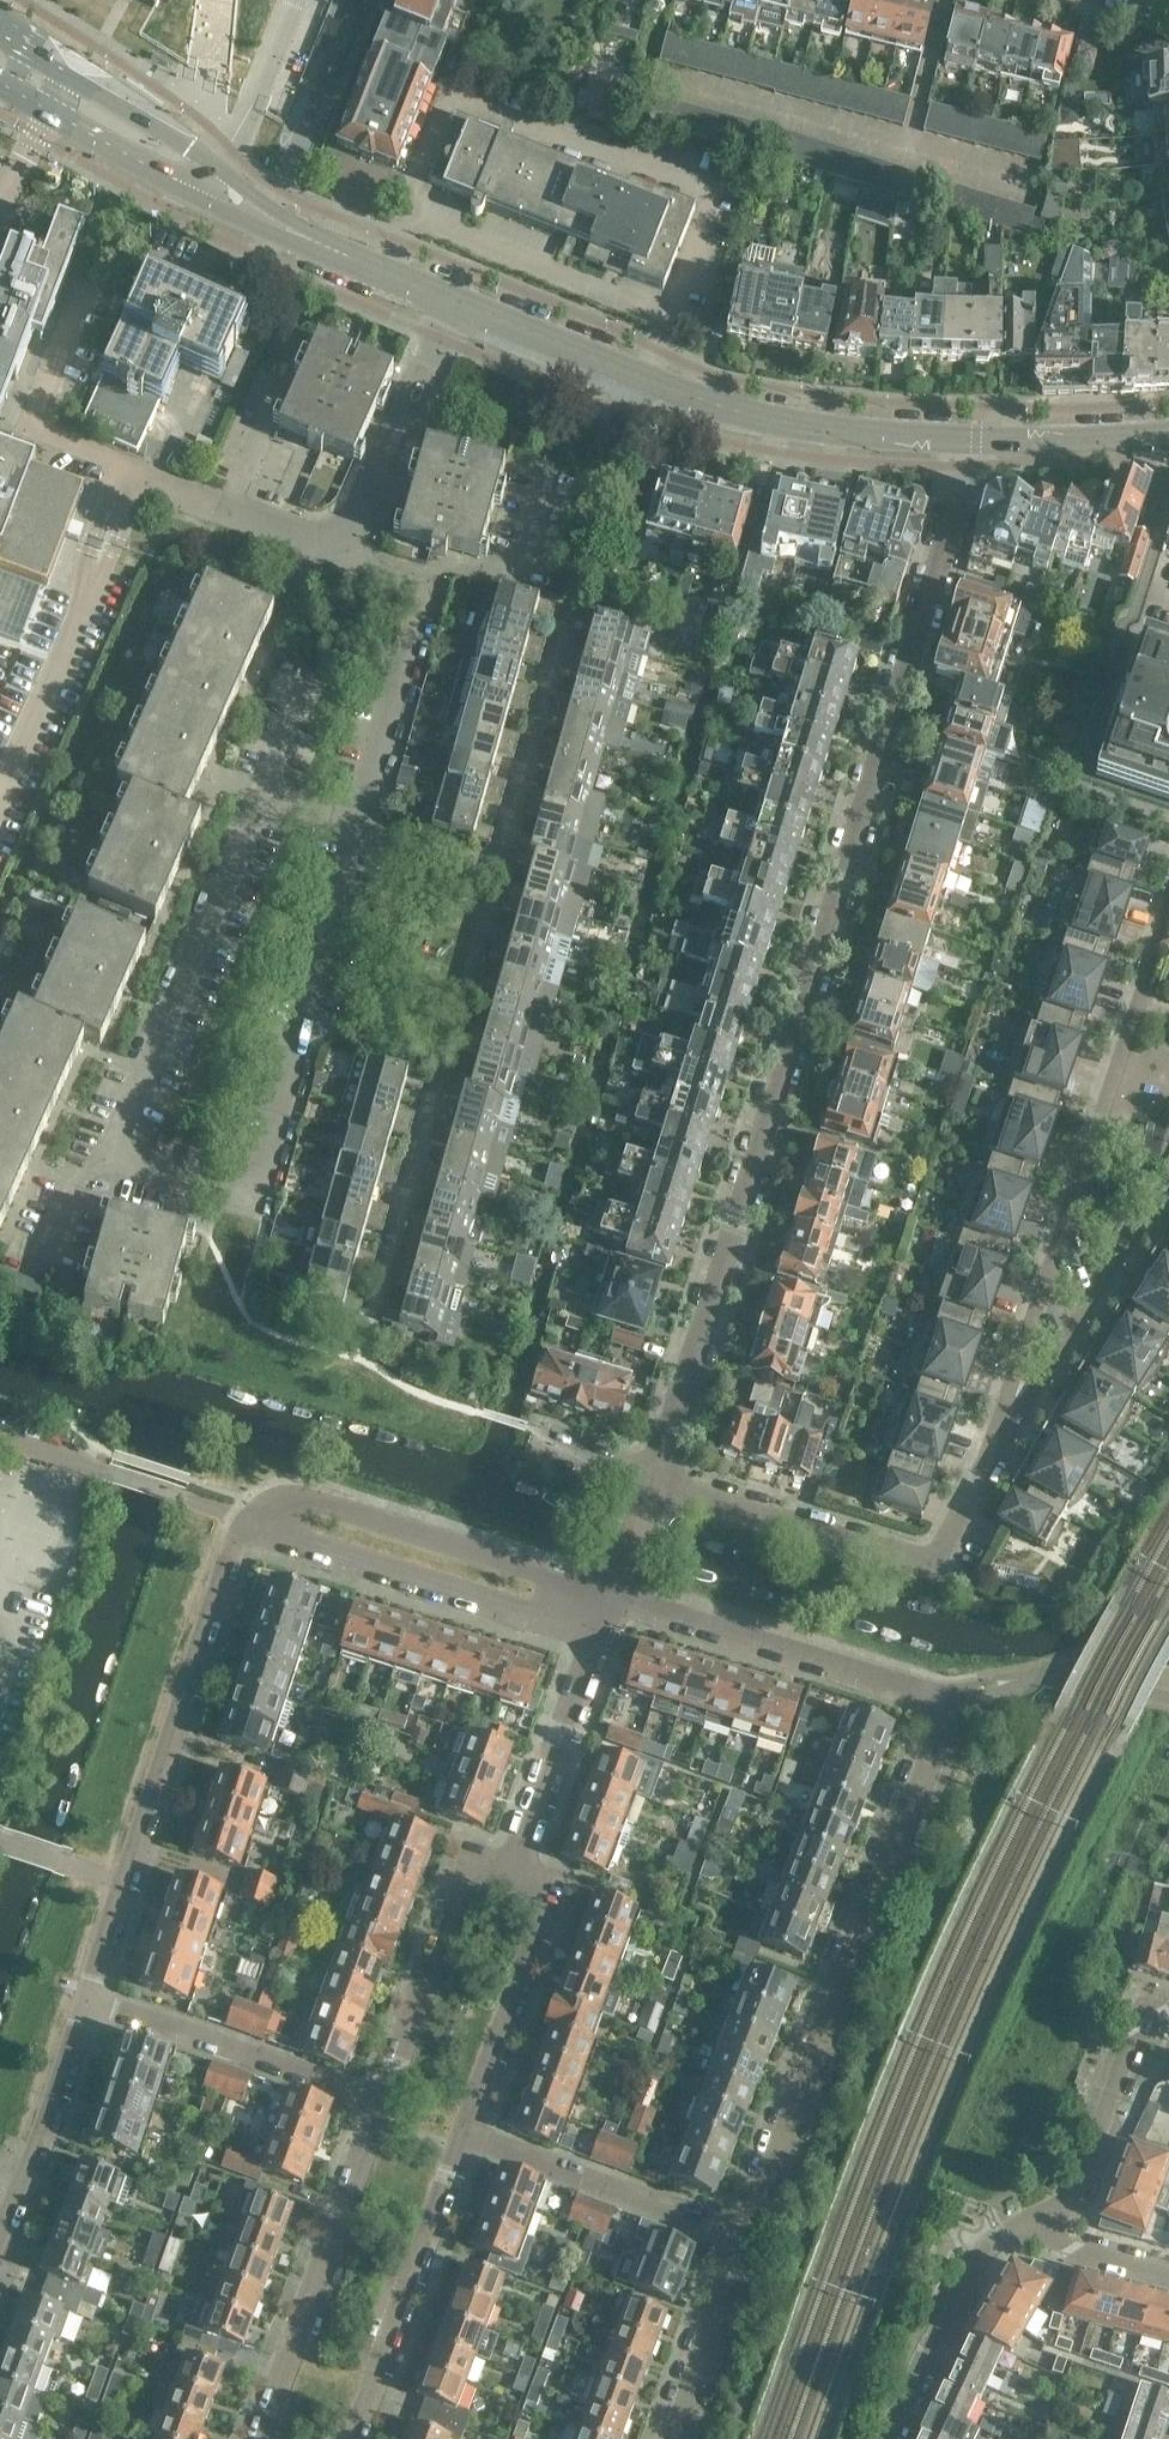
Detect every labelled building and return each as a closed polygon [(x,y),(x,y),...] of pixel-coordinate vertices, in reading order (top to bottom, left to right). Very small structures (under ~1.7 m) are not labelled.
[(360,153),(361,156),(372,160),(377,159),(398,168),(447,42),(442,40),(458,0),(389,0),(381,18),(388,20),(338,144),(360,153)] [(703,4),(722,9),(724,0),(704,0),(703,4)] [(733,2),(742,4),(740,13),(758,17),(762,0),(733,0),(733,2)] [(758,17),(758,18),(777,23),(779,13),(787,15),(791,0),(762,0),(758,17)] [(787,15),(784,25),(804,29),(806,20),(814,22),(820,0),(791,0),(787,15)] [(814,22),(823,24),(821,33),(840,38),(849,0),(820,0),(814,22)] [(846,34),(871,41),(882,0),(854,0),(846,34)] [(871,41),(896,47),(908,0),(907,0),(882,0),(871,41)] [(896,47),(915,51),(914,56),(921,58),(934,7),(921,3),(919,0),(910,0),(909,1),(908,0),(896,47)] [(958,12),(947,56),(945,64),(951,65),(951,66),(974,72),(987,19),(974,15),(972,13),(965,11),(960,13),(958,12)] [(987,19),(974,72),(1001,78),(1014,26),(1012,25),(1009,22),(1002,20),(998,22),(987,19)] [(612,35),(636,41),(639,32),(614,26),(612,35)] [(1014,26),(1001,78),(1029,86),(1042,33),(1041,32),(1039,29),(1030,27),(1026,29),(1014,26)] [(1137,46),(1141,32),(1121,27),(1117,41),(1137,46)] [(1042,33),(1029,86),(1051,91),(1051,90),(1059,92),(1071,41),(1058,37),(1056,34),(1048,31),(1044,33),(1042,33)] [(667,34),(660,61),(673,64),(680,37),(667,34)] [(680,37),(673,64),(685,67),(692,40),(680,37)] [(692,40),(685,67),(698,70),(705,43),(692,40)] [(705,43),(698,70),(710,74),(717,47),(705,43)] [(717,47),(710,74),(723,77),(730,50),(717,47)] [(730,50),(723,77),(735,80),(742,53),(730,50)] [(793,67),(803,69),(806,55),(796,52),(793,67)] [(742,53),(735,80),(748,83),(755,56),(742,53)] [(755,56),(748,83),(760,87),(767,60),(755,56)] [(767,60),(760,87),(773,90),(780,64),(780,63),(767,60)] [(1147,74),(1148,106),(1153,106),(1168,105),(1168,63),(1166,63),(1164,62),(1156,62),(1154,64),(1147,65),(1148,74),(1147,74)] [(773,90),(773,91),(786,94),(793,67),(780,64),(773,90)] [(793,67),(786,94),(799,98),(806,71),(793,67)] [(806,71),(799,98),(812,101),(819,74),(806,71)] [(819,74),(812,101),(825,104),(832,77),(819,74)] [(597,75),(587,115),(587,116),(616,125),(627,84),(597,75)] [(832,77),(825,104),(838,108),(845,81),(832,77)] [(845,81),(838,108),(851,111),(858,84),(845,81)] [(858,84),(851,111),(864,114),(871,87),(858,84)] [(871,87),(864,114),(877,118),(884,91),(871,87)] [(884,91),(877,118),(890,121),(897,94),(884,91)] [(897,94),(890,121),(903,125),(910,98),(897,94)] [(1064,97),(1064,109),(1076,108),(1084,108),(1084,96),(1064,97)] [(932,103),(925,130),(938,134),(945,106),(932,103)] [(1153,106),(1155,136),(1168,135),(1168,105),(1153,106)] [(945,106),(938,134),(951,137),(958,110),(945,106)] [(1077,124),(1076,108),(1064,109),(1060,109),(1061,125),(1077,124)] [(958,110),(951,137),(964,140),(971,113),(958,110)] [(429,181),(443,186),(475,199),(471,208),(471,212),(473,214),(477,216),(480,216),(481,215),(483,213),(486,203),(569,236),(564,250),(572,253),(577,239),(590,245),(585,258),(604,265),(602,270),(622,278),(623,273),(664,289),(696,208),(635,183),(632,184),(630,184),(628,187),(511,141),(513,136),(514,133),(513,129),(510,127),(505,127),(503,128),(502,131),(456,113),(429,181)] [(971,113),(964,140),(977,144),(984,117),(971,113)] [(984,117),(977,144),(990,147),(997,120),(984,117)] [(997,120),(990,147),(1003,150),(1010,123),(997,120)] [(1010,123),(1003,150),(1016,154),(1023,127),(1010,123)] [(1023,127),(1016,154),(1029,157),(1036,130),(1023,127)] [(1036,130),(1029,157),(1042,160),(1049,133),(1036,130)] [(1155,136),(1158,165),(1168,164),(1168,135),(1155,136)] [(1047,157),(1047,171),(1058,171),(1058,157),(1047,157)] [(1158,166),(1162,197),(1168,196),(1168,165),(1158,166)] [(896,195),(901,197),(909,170),(896,166),(888,193),(896,195)] [(906,198),(913,201),(922,174),(909,170),(901,197),(906,198)] [(913,201),(926,205),(935,178),(922,174),(913,201)] [(926,205),(939,209),(947,182),(935,178),(926,205)] [(1048,181),(1048,196),(1067,196),(1067,181),(1048,181)] [(939,209),(952,213),(960,186),(947,182),(939,209)] [(896,195),(888,193),(875,189),(863,185),(858,207),(891,216),(896,195)] [(952,213),(964,217),(973,190),(960,186),(952,213)] [(964,217),(977,221),(985,194),(973,190),(964,217)] [(977,221),(990,225),(998,198),(985,194),(977,221)] [(902,223),(906,198),(901,197),(896,195),(893,221),(902,223)] [(990,225),(1002,229),(1011,202),(998,198),(990,225)] [(1003,229),(1015,233),(1024,206),(1011,202),(1002,229),(1003,229)] [(1015,233),(1028,237),(1036,210),(1024,206),(1015,233)] [(16,378),(32,335),(43,339),(59,296),(85,228),(60,218),(43,261),(11,249),(0,278),(0,421),(16,378)] [(1049,223),(1034,220),(1030,237),(1045,240),(1049,223)] [(975,246),(977,225),(967,222),(966,243),(975,246)] [(973,310),(970,361),(971,361),(971,360),(1001,361),(1002,311),(1001,311),(1001,301),(1003,229),(1002,229),(990,225),(989,287),(988,310),(973,310)] [(737,282),(728,329),(729,329),(728,336),(749,340),(749,342),(760,344),(775,266),(778,249),(753,243),(744,258),(743,266),(731,263),(725,279),(737,282)] [(1071,252),(1069,252),(1060,248),(1050,277),(1060,281),(1061,281),(1071,252)] [(1103,258),(1110,260),(1128,265),(1128,253),(1104,250),(1103,258)] [(1126,289),(1128,265),(1110,260),(1109,288),(1126,289)] [(830,283),(842,286),(847,265),(835,262),(830,283)] [(1139,268),(1130,265),(1128,283),(1137,284),(1139,268)] [(775,266),(760,344),(770,346),(771,345),(792,349),(802,294),(803,292),(802,292),(804,279),(788,275),(789,269),(775,266)] [(243,322),(235,318),(235,316),(234,314),(234,312),(233,309),(232,308),(230,306),(228,305),(226,303),(208,308),(204,306),(203,291),(200,290),(197,289),(193,289),(191,289),(188,289),(185,290),(182,291),(179,293),(147,279),(80,427),(137,453),(178,361),(217,380),(243,322)] [(802,294),(792,349),(815,352),(816,352),(825,353),(836,300),(839,285),(806,279),(803,292),(802,294)] [(914,314),(909,358),(939,360),(946,286),(933,286),(916,285),(915,301),(914,314)] [(946,286),(939,360),(970,361),(973,310),(973,301),(956,300),(958,287),(946,286)] [(839,328),(834,353),(848,354),(848,356),(859,356),(859,355),(878,357),(884,299),(884,290),(859,287),(859,297),(845,296),(839,328)] [(1035,361),(1034,378),(1042,394),(1088,393),(1088,386),(1090,386),(1092,339),(1083,339),(1083,296),(1056,296),(1054,302),(1042,340),(1041,340),(1034,361),(1035,361)] [(884,299),(878,357),(879,357),(879,356),(889,357),(889,358),(890,358),(895,363),(903,364),(908,359),(909,359),(909,358),(914,314),(915,301),(884,299)] [(1002,311),(1001,361),(1001,362),(1024,362),(1024,361),(1034,361),(1041,340),(1042,340),(1054,302),(1022,302),(1001,301),(1001,311),(1002,311)] [(1124,333),(1120,392),(1153,391),(1158,324),(1141,323),(1141,311),(1139,311),(1139,302),(1127,301),(1126,310),(1125,329),(1124,333)] [(1153,391),(1168,390),(1168,325),(1158,324),(1153,391)] [(1092,339),(1090,386),(1091,393),(1120,392),(1124,333),(1125,329),(1104,328),(1104,339),(1092,339)] [(319,338),(279,427),(310,440),(308,445),(322,451),(324,446),(354,460),(394,371),(319,338)] [(48,586),(85,487),(32,467),(36,455),(0,441),(0,568),(48,586)] [(426,443),(401,536),(433,545),(432,551),(446,555),(448,549),(479,557),(505,465),(426,443)] [(655,506),(647,535),(669,542),(666,552),(688,558),(707,489),(685,483),(682,477),(671,473),(665,478),(663,477),(660,489),(651,487),(647,504),(655,506)] [(1119,482),(1108,487),(1106,494),(1092,539),(1094,539),(1091,548),(1092,548),(1112,555),(1115,546),(1126,549),(1118,577),(1134,583),(1149,537),(1134,532),(1150,486),(1133,480),(1131,486),(1119,482)] [(707,489),(688,558),(724,567),(732,569),(751,502),(730,496),(727,489),(716,485),(709,490),(707,489)] [(754,535),(748,555),(740,583),(755,587),(760,572),(793,581),(796,565),(811,493),(810,492),(806,487),(798,486),(792,489),(776,486),(773,499),(774,500),(771,513),(761,511),(754,535)] [(1066,508),(1051,559),(1064,564),(1063,566),(1084,573),(1087,563),(1092,548),(1091,548),(1094,539),(1092,539),(1106,494),(1094,490),(1084,494),(1084,496),(1071,493),(1066,508)] [(811,493),(796,565),(793,581),(808,584),(808,581),(816,582),(815,588),(828,591),(832,574),(843,526),(842,526),(844,515),(845,515),(849,501),(834,497),(834,499),(811,493)] [(1033,504),(1016,561),(1033,566),(1032,568),(1047,572),(1051,559),(1066,508),(1056,504),(1052,496),(1041,493),(1033,497),(1031,504),(1033,504)] [(988,502),(970,563),(1010,575),(1012,566),(1014,561),(1016,562),(1016,561),(1033,504),(1031,504),(1030,506),(1004,497),(988,502)] [(853,518),(840,564),(833,585),(875,598),(897,604),(906,576),(915,547),(920,548),(924,533),(920,531),(926,512),(924,510),(920,503),(912,501),(906,505),(904,505),(903,507),(883,500),(882,505),(864,499),(860,502),(854,518),(853,518)] [(1002,600),(1007,582),(997,579),(995,584),(966,575),(962,588),(1002,600)] [(0,576),(0,594),(9,598),(15,581),(0,576)] [(207,580),(185,631),(252,660),(274,610),(207,580)] [(37,589),(15,581),(9,598),(30,606),(37,589)] [(682,581),(669,627),(680,630),(693,584),(682,581)] [(962,588),(953,616),(1014,635),(1022,638),(1027,639),(1035,610),(1012,604),(1002,600),(962,588)] [(498,589),(491,613),(533,624),(536,612),(553,617),(557,604),(498,589)] [(1019,605),(1035,610),(1040,595),(1023,590),(1019,605)] [(1040,595),(1035,610),(1046,613),(1050,598),(1040,595)] [(699,635),(723,642),(733,607),(709,600),(699,635)] [(580,610),(577,624),(593,628),(590,640),(643,655),(646,656),(656,621),(626,613),(609,608),(596,604),(593,615),(580,610)] [(746,611),(733,607),(723,642),(736,645),(746,611)] [(474,633),(485,636),(543,652),(546,640),(530,636),(533,624),(491,613),(481,610),(474,633)] [(958,618),(950,645),(1005,662),(1014,635),(953,616),(953,617),(958,618)] [(1082,624),(1096,628),(1098,622),(1084,618),(1082,624)] [(858,648),(861,639),(829,628),(826,638),(858,648)] [(701,651),(705,637),(677,630),(673,643),(701,651)] [(185,631),(162,681),(230,710),(252,660),(185,631)] [(467,657),(478,660),(520,672),(523,659),(540,664),(543,652),(485,636),(474,633),(467,657)] [(862,634),(861,639),(858,648),(881,655),(886,642),(862,634)] [(1085,657),(1100,661),(1107,639),(1092,634),(1085,657)] [(856,655),(858,648),(826,638),(824,645),(856,655)] [(1124,693),(1130,695),(1120,725),(1114,723),(1095,778),(1168,803),(1168,646),(1142,638),(1124,693)] [(570,647),(567,659),(637,679),(643,655),(590,640),(587,651),(570,647)] [(772,646),(768,660),(848,684),(852,672),(855,670),(858,663),(855,660),(857,655),(856,655),(824,645),(817,643),(815,650),(813,649),(811,658),(772,646)] [(936,673),(938,674),(961,681),(996,691),(1005,662),(950,645),(949,646),(945,644),(936,673)] [(720,659),(725,661),(734,664),(739,650),(724,645),(720,659)] [(771,678),(772,676),(802,685),(798,700),(839,712),(840,709),(844,708),(846,701),(844,698),(848,684),(768,660),(754,655),(749,671),(771,678)] [(461,680),(472,683),(530,700),(533,688),(517,683),(520,672),(478,660),(467,657),(461,680)] [(567,659),(563,671),(580,675),(576,688),(619,700),(633,704),(640,680),(637,679),(567,659)] [(150,677),(140,673),(137,681),(147,685),(150,677)] [(454,704),(465,707),(507,718),(510,707),(527,711),(530,700),(472,683),(461,680),(454,704)] [(162,681),(140,731),(208,760),(230,710),(162,681)] [(953,707),(952,711),(995,724),(996,722),(1008,726),(1013,709),(1001,705),(1005,694),(996,691),(961,681),(957,694),(953,696),(950,704),(953,707)] [(683,692),(696,696),(699,687),(685,683),(683,692)] [(1083,709),(1090,690),(1080,687),(1068,690),(1073,705),(1083,709)] [(557,694),(554,707),(613,723),(619,700),(576,688),(573,699),(557,694)] [(729,706),(733,690),(727,689),(722,688),(719,688),(716,703),(717,704),(721,705),(729,706)] [(756,702),(752,716),(831,740),(834,728),(838,726),(841,718),(838,715),(839,712),(798,700),(793,714),(756,702)] [(448,727),(459,731),(517,747),(520,735),(503,730),(507,718),(465,707),(454,704),(448,727)] [(554,707),(551,718),(567,723),(563,735),(606,747),(618,750),(624,727),(613,723),(554,707)] [(946,727),(942,740),(986,754),(995,724),(952,711),(951,713),(947,715),(944,724),(946,727)] [(681,727),(684,718),(669,713),(666,723),(681,727)] [(831,740),(752,716),(748,730),(785,741),(781,755),(822,768),(823,765),(827,763),(829,756),(827,753),(831,740)] [(1058,744),(1071,748),(1077,729),(1064,725),(1058,744)] [(118,782),(133,789),(186,810),(208,760),(140,731),(118,782)] [(459,731),(453,754),(494,765),(497,754),(514,758),(517,747),(459,731)] [(544,742),(541,754),(600,770),(606,747),(563,735),(560,746),(544,742)] [(938,757),(933,770),(977,783),(983,785),(988,767),(982,766),(986,754),(942,740),(942,742),(938,745),(935,753),(938,757)] [(750,746),(742,774),(813,795),(817,784),(822,781),(824,775),(821,771),(822,768),(781,755),(750,746)] [(705,748),(702,761),(711,764),(714,750),(705,748)] [(453,754),(446,778),(504,794),(507,782),(490,777),(494,765),(453,754)] [(541,754),(538,765),(554,770),(551,781),(593,793),(600,770),(541,754)] [(416,760),(404,757),(402,765),(413,769),(416,760)] [(1060,766),(1043,760),(1040,770),(1058,775),(1060,766)] [(667,777),(671,765),(660,762),(657,774),(667,777)] [(712,766),(700,762),(696,777),(707,781),(712,766)] [(416,773),(401,769),(397,783),(397,784),(412,788),(416,773)] [(925,796),(924,799),(968,812),(977,783),(933,770),(930,782),(925,784),(923,793),(925,796)] [(94,772),(77,777),(81,789),(97,784),(94,772)] [(813,795),(742,774),(737,788),(768,798),(763,812),(805,824),(805,822),(810,819),(811,812),(809,810),(813,795)] [(446,778),(439,801),(481,813),(484,801),(501,806),(504,794),(446,778)] [(530,788),(527,801),(586,818),(600,822),(607,797),(593,793),(551,781),(547,793),(530,788)] [(1034,801),(1037,802),(1050,806),(1054,791),(1038,786),(1034,801)] [(133,789),(111,839),(179,868),(202,817),(186,810),(133,789)] [(916,826),(915,828),(959,842),(970,845),(979,815),(968,812),(924,799),(921,811),(916,814),(914,822),(916,826)] [(439,801),(433,826),(490,841),(494,829),(477,825),(481,813),(439,801)] [(527,801),(525,812),(541,817),(537,830),(594,845),(600,822),(586,818),(527,801)] [(1043,829),(1050,806),(1037,802),(1030,825),(1043,829)] [(729,816),(724,831),(796,853),(800,840),(804,837),(806,831),(804,827),(805,824),(763,812),(759,826),(729,816)] [(701,828),(702,824),(691,820),(690,825),(701,828)] [(639,832),(650,835),(652,829),(640,826),(639,832)] [(1088,855),(1084,867),(1130,882),(1136,865),(1140,866),(1146,847),(1147,847),(1147,846),(1097,829),(1092,827),(1089,832),(1087,836),(1084,844),(1084,849),(1083,854),(1088,855)] [(910,844),(906,858),(950,871),(959,842),(915,828),(914,830),(911,832),(908,841),(910,844)] [(1035,849),(1040,835),(1017,828),(1012,842),(1035,849)] [(534,841),(517,836),(514,848),(520,850),(587,868),(594,845),(537,830),(534,841)] [(724,831),(720,844),(750,853),(746,867),(787,880),(787,878),(792,876),(794,868),(792,866),(796,853),(724,831)] [(111,839),(89,890),(156,919),(179,868),(111,839)] [(587,868),(520,850),(517,862),(533,866),(529,877),(587,893),(594,870),(587,868)] [(634,856),(644,859),(646,853),(635,850),(634,856)] [(898,884),(897,887),(940,901),(950,871),(906,858),(902,871),(898,873),(895,881),(898,884)] [(1020,894),(1029,866),(1014,862),(1006,890),(1020,894)] [(1032,863),(1024,888),(1038,893),(1047,867),(1032,863)] [(699,883),(707,886),(779,908),(782,895),(786,893),(788,886),(786,884),(787,880),(746,867),(742,882),(712,872),(711,874),(699,874),(696,883),(699,883)] [(1066,891),(1062,901),(1122,921),(1128,901),(1124,900),(1130,882),(1084,867),(1081,879),(1076,877),(1073,881),(1071,884),(1067,892),(1066,891)] [(526,890),(510,885),(507,896),(580,916),(587,893),(529,877),(526,890)] [(694,897),(703,900),(733,909),(729,923),(770,935),(770,933),(775,931),(777,923),(775,920),(779,908),(707,886),(699,883),(694,897)] [(892,902),(887,917),(931,931),(937,913),(942,914),(946,903),(940,901),(897,887),(896,890),(892,891),(889,900),(892,902)] [(1059,900),(1061,894),(1051,891),(1049,897),(1059,900)] [(954,895),(951,904),(964,908),(978,913),(981,903),(954,895)] [(507,896),(503,909),(519,913),(516,924),(574,940),(575,935),(580,916),(507,896)] [(1058,906),(1059,900),(1049,897),(1047,903),(1058,906)] [(1063,930),(1059,941),(1105,957),(1111,940),(1115,941),(1122,921),(1062,901),(1060,911),(1058,920),(1058,928),(1063,930)] [(79,912),(57,962),(123,993),(146,941),(79,912)] [(883,932),(878,947),(922,961),(957,971),(961,959),(926,949),(931,931),(887,917),(883,919),(880,928),(883,932)] [(677,938),(686,941),(761,964),(764,952),(769,949),(771,942),(769,939),(770,935),(729,923),(725,937),(716,935),(690,927),(675,923),(671,936),(677,938)] [(497,932),(494,943),(567,963),(574,940),(516,924),(513,937),(497,932)] [(586,938),(575,935),(574,940),(585,943),(586,938)] [(1004,941),(991,937),(988,948),(1001,952),(1004,941)] [(673,952),(682,954),(716,965),(711,980),(752,992),(753,990),(757,987),(759,981),(757,977),(761,964),(686,941),(677,938),(673,952)] [(1103,976),(1099,974),(1105,957),(1059,941),(1057,949),(1051,952),(1045,959),(1041,966),(1037,976),(1097,996),(1103,976)] [(494,943),(490,956),(506,960),(503,971),(546,983),(561,987),(567,963),(494,943)] [(870,974),(870,975),(913,988),(918,973),(954,983),(957,971),(922,961),(878,947),(874,960),(871,961),(868,971),(870,974)] [(994,967),(998,952),(987,949),(983,963),(994,967)] [(57,962),(35,1012),(85,1037),(101,1044),(123,993),(57,962)] [(483,979),(481,990),(554,1010),(561,987),(546,983),(503,971),(500,984),(483,979)] [(864,992),(860,1005),(915,1022),(918,1011),(907,1007),(913,988),(870,975),(868,979),(864,982),(862,989),(864,992)] [(1034,1003),(1038,1005),(1034,1016),(1080,1032),(1086,1014),(1090,1016),(1097,996),(1037,976),(1035,986),(1034,994),(1033,997),(1034,1003)] [(11,1001),(17,985),(0,979),(0,997),(11,1001)] [(660,994),(668,997),(743,1020),(747,1007),(752,1005),(754,998),(751,995),(752,992),(711,980),(707,993),(698,991),(673,983),(664,980),(659,994),(660,994)] [(481,990),(478,1002),(493,1007),(491,1017),(548,1034),(554,1010),(481,990)] [(656,1007),(664,1010),(664,1011),(691,1018),(699,1020),(695,1035),(735,1048),(736,1045),(741,1042),(742,1037),(740,1033),(743,1020),(668,997),(660,994),(656,1007)] [(995,1003),(987,1000),(984,1009),(987,1014),(993,1014),(998,1008),(995,1003)] [(0,1048),(0,1058),(63,1087),(85,1037),(35,1012),(19,1005),(0,1048)] [(915,1022),(860,1005),(856,1019),(852,1020),(850,1029),(852,1032),(848,1046),(890,1059),(895,1041),(897,1041),(900,1030),(912,1033),(915,1022)] [(1034,1016),(1030,1028),(1026,1026),(1023,1030),(1022,1032),(1016,1041),(1012,1050),(1072,1070),(1078,1050),(1074,1049),(1080,1032),(1034,1016)] [(470,1027),(468,1037),(526,1054),(541,1058),(548,1034),(491,1017),(487,1031),(470,1027)] [(958,1028),(956,1034),(966,1038),(968,1031),(958,1028)] [(637,1047),(656,1053),(727,1075),(730,1063),(735,1061),(737,1054),(734,1050),(735,1048),(695,1035),(690,1049),(641,1035),(637,1047)] [(468,1037),(465,1049),(480,1055),(477,1066),(520,1078),(534,1082),(541,1058),(526,1054),(468,1037)] [(622,1045),(619,1054),(632,1057),(634,1048),(622,1045)] [(633,1061),(652,1067),(670,1073),(665,1087),(718,1103),(719,1101),(723,1099),(725,1091),(722,1089),(727,1075),(656,1053),(637,1047),(633,1061)] [(846,1062),(842,1076),(887,1090),(890,1091),(899,1094),(911,1097),(930,1103),(936,1105),(939,1095),(915,1087),(898,1081),(903,1064),(896,1062),(860,1051),(860,1050),(850,1047),(849,1049),(846,1050),(844,1057),(846,1060),(845,1062),(846,1062)] [(1013,1079),(1009,1091),(1055,1106),(1061,1089),(1065,1090),(1072,1070),(1012,1050),(1010,1060),(1010,1061),(1009,1069),(1008,1073),(1009,1078),(1013,1079)] [(569,1065),(577,1067),(581,1055),(572,1053),(569,1065)] [(41,1137),(63,1087),(0,1058),(0,1119),(41,1137)] [(367,1060),(361,1084),(402,1095),(405,1084),(422,1089),(425,1076),(367,1060)] [(965,1063),(961,1075),(972,1078),(976,1066),(965,1063)] [(458,1074),(454,1085),(465,1088),(471,1089),(508,1100),(514,1102),(523,1104),(530,1081),(520,1078),(477,1066),(474,1078),(458,1074)] [(327,1074),(315,1070),(312,1081),(317,1082),(326,1078),(327,1074)] [(956,1089),(958,1082),(921,1070),(919,1077),(956,1089)] [(976,1080),(961,1075),(956,1091),(964,1094),(974,1088),(976,1080)] [(834,1088),(830,1099),(835,1100),(834,1102),(879,1117),(882,1118),(890,1091),(887,1090),(842,1076),(838,1089),(834,1088)] [(402,1095),(361,1084),(352,1081),(345,1105),(354,1107),(412,1124),(415,1113),(399,1108),(402,1095)] [(449,1083),(445,1096),(462,1101),(459,1112),(509,1126),(517,1128),(523,1105),(514,1102),(508,1100),(471,1089),(465,1088),(454,1085),(449,1083)] [(630,1106),(640,1109),(710,1131),(713,1119),(718,1116),(720,1110),(717,1107),(718,1103),(665,1087),(661,1101),(644,1096),(643,1097),(634,1094),(630,1106)] [(991,1116),(987,1125),(1047,1145),(1053,1125),(1049,1124),(1055,1106),(1009,1091),(1005,1103),(1001,1101),(998,1105),(995,1108),(993,1112),(991,1116)] [(825,1118),(822,1125),(825,1127),(824,1129),(835,1133),(835,1132),(871,1143),(874,1144),(879,1126),(882,1118),(879,1117),(834,1102),(830,1115),(829,1115),(828,1117),(825,1118)] [(619,1118),(635,1123),(657,1130),(652,1143),(660,1146),(701,1158),(701,1157),(706,1155),(708,1148),(705,1145),(710,1131),(640,1109),(630,1106),(623,1104),(619,1118)] [(412,1124),(354,1107),(348,1131),(389,1143),(392,1132),(409,1136),(412,1124)] [(439,1120),(436,1131),(509,1151),(515,1128),(509,1126),(459,1112),(455,1124),(439,1120)] [(19,1187),(41,1137),(0,1119),(0,1179),(19,1187)] [(900,1134),(903,1124),(890,1120),(888,1128),(887,1130),(900,1134)] [(988,1154),(984,1165),(1030,1181),(1036,1164),(1040,1165),(1047,1145),(987,1125),(985,1135),(983,1144),(983,1148),(983,1153),(988,1154)] [(348,1131),(341,1154),(400,1171),(403,1160),(386,1155),(389,1143),(348,1131)] [(436,1131),(433,1143),(449,1148),(446,1159),(502,1175),(509,1151),(436,1131)] [(564,1152),(568,1139),(556,1136),(553,1148),(564,1152)] [(940,1137),(936,1149),(947,1152),(951,1141),(940,1137)] [(816,1155),(812,1168),(812,1167),(857,1180),(865,1154),(859,1153),(859,1151),(857,1150),(856,1151),(821,1139),(819,1143),(816,1143),(813,1152),(816,1155)] [(613,1162),(622,1164),(692,1186),(696,1175),(701,1172),(703,1165),(700,1162),(701,1158),(660,1146),(656,1160),(617,1149),(613,1162)] [(341,1154),(335,1178),(376,1190),(379,1179),(396,1183),(400,1171),(341,1154)] [(426,1167),(423,1178),(482,1195),(495,1199),(502,1175),(446,1159),(442,1171),(426,1167)] [(610,1175),(618,1178),(647,1187),(643,1201),(684,1213),(684,1212),(688,1210),(691,1203),(688,1200),(692,1186),(622,1164),(613,1162),(610,1175)] [(966,1190),(962,1200),(1022,1220),(1028,1200),(1024,1198),(1030,1181),(984,1165),(980,1177),(976,1176),(973,1179),(970,1183),(967,1190),(966,1190)] [(299,1168),(290,1166),(286,1177),(296,1179),(299,1168)] [(808,1181),(804,1194),(870,1215),(873,1205),(851,1199),(857,1180),(812,1167),(812,1168),(811,1169),(807,1167),(803,1180),(808,1181)] [(593,1185),(603,1189),(605,1181),(595,1177),(593,1185)] [(376,1190),(335,1178),(328,1202),(386,1219),(389,1207),(373,1202),(376,1190)] [(423,1178),(420,1190),(436,1195),(433,1207),(475,1219),(482,1195),(423,1178)] [(19,1187),(0,1179),(0,1230),(19,1187)] [(797,1214),(795,1221),(840,1235),(845,1218),(867,1225),(870,1215),(804,1194),(800,1206),(799,1206),(796,1213),(796,1214),(797,1214)] [(596,1217),(605,1219),(675,1241),(679,1229),(683,1227),(685,1221),(683,1217),(684,1213),(643,1201),(632,1197),(627,1212),(609,1206),(601,1204),(596,1217)] [(963,1229),(959,1240),(1005,1256),(1011,1238),(1015,1240),(1022,1220),(962,1200),(960,1210),(958,1218),(958,1223),(959,1227),(963,1229)] [(386,1219),(328,1202),(322,1225),(363,1237),(366,1226),(383,1230),(386,1219)] [(907,1224),(911,1209),(898,1205),(894,1220),(907,1224)] [(413,1214),(410,1226),(468,1243),(478,1245),(485,1221),(475,1219),(433,1207),(429,1219),(413,1214)] [(111,1210),(85,1304),(164,1326),(190,1231),(158,1223),(159,1217),(144,1213),(142,1218),(111,1210)] [(592,1231),(601,1234),(618,1239),(613,1253),(626,1257),(666,1270),(667,1267),(671,1265),(673,1258),(671,1254),(675,1241),(605,1219),(596,1217),(592,1231)] [(836,1246),(840,1235),(795,1221),(795,1222),(792,1233),(788,1232),(784,1244),(788,1245),(787,1249),(831,1262),(836,1246)] [(283,1225),(274,1222),(270,1236),(279,1238),(283,1225)] [(304,1246),(315,1249),(373,1265),(376,1254),(360,1249),(363,1237),(322,1225),(311,1222),(304,1246)] [(410,1226),(407,1237),(423,1242),(420,1254),(470,1268),(476,1247),(468,1245),(468,1243),(410,1226)] [(859,1252),(862,1241),(847,1237),(844,1248),(859,1252)] [(941,1265),(937,1274),(997,1294),(1003,1274),(999,1273),(1005,1256),(959,1240),(955,1252),(951,1250),(948,1254),(945,1257),(942,1265),(941,1265)] [(315,1249),(309,1273),(350,1284),(353,1273),(370,1278),(373,1265),(315,1249)] [(831,1262),(787,1249),(784,1261),(779,1260),(776,1269),(780,1273),(779,1275),(817,1287),(823,1289),(828,1273),(850,1279),(853,1269),(831,1262)] [(597,1254),(582,1250),(579,1259),(594,1264),(597,1254)] [(399,1261),(396,1273),(455,1289),(456,1286),(464,1289),(470,1268),(420,1254),(416,1265),(399,1261)] [(1137,1278),(1168,1298),(1168,1257),(1158,1271),(1147,1264),(1137,1278)] [(662,1274),(611,1259),(609,1266),(608,1265),(601,1287),(653,1303),(654,1301),(658,1299),(660,1292),(658,1287),(662,1274)] [(923,1269),(935,1274),(937,1264),(926,1260),(923,1269)] [(912,1265),(898,1261),(895,1269),(909,1273),(912,1265)] [(309,1273),(302,1298),(360,1314),(363,1301),(347,1297),(350,1284),(309,1273)] [(396,1273),(393,1285),(410,1290),(407,1301),(460,1316),(467,1292),(455,1289),(396,1273)] [(938,1303),(934,1315),(980,1330),(986,1313),(990,1314),(997,1294),(937,1274),(935,1285),(934,1293),(933,1302),(938,1303)] [(1131,1315),(1168,1339),(1168,1298),(1137,1278),(1128,1292),(1140,1300),(1131,1315)] [(770,1307),(768,1312),(817,1328),(823,1309),(826,1307),(828,1305),(829,1302),(841,1306),(844,1297),(809,1286),(806,1294),(777,1285),(773,1296),(771,1297),(769,1305),(770,1307)] [(601,1287),(594,1310),(593,1315),(577,1310),(575,1318),(587,1321),(598,1325),(616,1330),(618,1325),(643,1333),(647,1321),(652,1318),(654,1311),(652,1306),(653,1303),(601,1287)] [(893,1318),(898,1305),(885,1300),(882,1308),(880,1314),(893,1318)] [(386,1308),(382,1320),(433,1334),(430,1342),(454,1349),(463,1317),(460,1316),(407,1301),(403,1313),(386,1308)] [(553,1302),(550,1310),(563,1314),(566,1306),(553,1302)] [(756,1334),(758,1338),(808,1355),(817,1328),(768,1312),(766,1312),(762,1325),(758,1328),(756,1334)] [(931,1327),(926,1325),(921,1332),(917,1340),(916,1340),(912,1349),(972,1369),(978,1349),(974,1348),(980,1330),(934,1315),(931,1327)] [(1109,1322),(1100,1336),(1158,1372),(1163,1363),(1164,1359),(1167,1351),(1168,1346),(1165,1344),(1168,1339),(1131,1315),(1121,1329),(1109,1322)] [(587,1321),(575,1318),(573,1317),(570,1326),(585,1331),(587,1321)] [(587,1321),(585,1331),(584,1333),(595,1336),(598,1325),(587,1321)] [(616,1331),(613,1339),(612,1343),(643,1352),(646,1340),(616,1331)] [(834,1342),(836,1335),(828,1332),(826,1339),(834,1342)] [(1104,1358),(1094,1373),(1133,1397),(1137,1391),(1139,1392),(1143,1389),(1146,1386),(1152,1380),(1158,1372),(1100,1336),(1091,1351),(1104,1358)] [(808,1355),(758,1338),(758,1339),(758,1340),(760,1341),(758,1347),(756,1347),(753,1356),(754,1358),(751,1368),(800,1382),(801,1376),(808,1355)] [(909,1376),(913,1378),(909,1390),(955,1405),(961,1388),(965,1389),(972,1369),(912,1349),(910,1359),(909,1368),(908,1372),(909,1376)] [(576,1361),(554,1355),(555,1352),(549,1350),(544,1366),(543,1365),(534,1393),(549,1398),(551,1402),(557,1404),(560,1401),(563,1402),(562,1403),(563,1404),(576,1361)] [(576,1361),(563,1404),(576,1407),(578,1411),(584,1413),(587,1411),(591,1411),(603,1370),(605,1363),(578,1355),(576,1361)] [(603,1370),(591,1411),(591,1412),(591,1411),(594,1411),(595,1415),(602,1417),(605,1414),(620,1419),(629,1391),(627,1391),(632,1376),(623,1373),(623,1376),(603,1370)] [(1073,1381),(1065,1395),(1123,1430),(1127,1421),(1129,1417),(1131,1409),(1132,1404),(1130,1402),(1133,1397),(1094,1373),(1085,1388),(1073,1381)] [(756,1404),(753,1416),(737,1411),(730,1433),(727,1432),(721,1451),(726,1452),(725,1455),(735,1459),(736,1455),(753,1461),(776,1386),(756,1380),(750,1402),(756,1404)] [(807,1390),(795,1386),(794,1391),(820,1399),(823,1389),(809,1385),(807,1390)] [(776,1386),(753,1461),(767,1465),(766,1468),(777,1471),(778,1468),(781,1469),(794,1429),(778,1424),(782,1411),(780,1411),(786,1389),(776,1386)] [(853,1397),(851,1394),(845,1411),(887,1424),(947,1444),(953,1424),(949,1422),(955,1405),(909,1390),(905,1403),(897,1406),(892,1407),(887,1408),(883,1408),(878,1408),(873,1407),(869,1406),(865,1404),(857,1400),(853,1397)] [(1068,1417),(1059,1432),(1098,1455),(1102,1449),(1104,1451),(1108,1448),(1111,1445),(1114,1442),(1117,1438),(1117,1439),(1123,1430),(1065,1395),(1056,1410),(1068,1417)] [(794,1429),(781,1469),(795,1473),(794,1476),(804,1479),(805,1476),(809,1477),(811,1470),(825,1474),(843,1422),(828,1419),(828,1420),(822,1432),(812,1428),(814,1409),(815,1409),(802,1402),(794,1429)] [(888,1452),(884,1464),(930,1480),(936,1462),(940,1464),(947,1444),(887,1424),(885,1434),(884,1442),(883,1446),(884,1451),(888,1452)] [(1038,1440),(1030,1455),(1089,1489),(1093,1480),(1094,1476),(1096,1471),(1097,1467),(1097,1462),(1095,1461),(1098,1455),(1059,1432),(1050,1447),(1038,1440)] [(1083,1497),(1089,1489),(1030,1455),(1021,1470),(1033,1477),(1025,1492),(1064,1514),(1068,1508),(1070,1510),(1074,1506),(1077,1503),(1080,1500),(1083,1497)] [(930,1480),(884,1464),(881,1476),(876,1474),(873,1479),(871,1483),(868,1491),(867,1496),(867,1501),(874,1503),(874,1508),(876,1512),(880,1514),(884,1514),(888,1512),(890,1509),(922,1519),(922,1518),(922,1517),(928,1498),(924,1497),(930,1480)] [(1064,1514),(1025,1492),(1016,1507),(1010,1504),(999,1524),(1014,1532),(1032,1542),(1049,1551),(1053,1548),(1056,1544),(1060,1536),(1062,1532),(1063,1527),(1058,1524),(1064,1514)] [(265,1606),(264,1608),(312,1624),(318,1607),(319,1607),(320,1606),(319,1606),(323,1596),(274,1579),(270,1590),(265,1589),(260,1604),(265,1606)] [(348,1618),(352,1605),(338,1601),(334,1613),(348,1618)] [(357,1606),(343,1649),(351,1652),(350,1654),(369,1660),(384,1612),(385,1610),(369,1605),(367,1610),(357,1606)] [(256,1616),(251,1633),(304,1650),(312,1624),(264,1608),(261,1618),(256,1616)] [(384,1612),(369,1660),(395,1668),(410,1623),(384,1615),(384,1612)] [(410,1623),(395,1668),(404,1671),(403,1675),(420,1680),(421,1677),(436,1631),(410,1623)] [(436,1631),(421,1677),(420,1680),(433,1684),(434,1680),(448,1685),(463,1639),(436,1631)] [(251,1649),(247,1661),(295,1677),(304,1650),(251,1633),(246,1648),(251,1649)] [(448,1685),(474,1693),(488,1648),(463,1639),(448,1685)] [(624,1672),(618,1691),(626,1694),(638,1697),(638,1694),(655,1699),(669,1654),(668,1654),(669,1650),(653,1645),(651,1649),(641,1645),(632,1675),(624,1672)] [(321,1655),(335,1660),(338,1650),(324,1646),(321,1655)] [(488,1648),(474,1693),(500,1701),(514,1656),(488,1648)] [(514,1656),(500,1701),(516,1706),(516,1708),(527,1712),(542,1664),(532,1661),(533,1657),(517,1652),(516,1656),(514,1656)] [(655,1699),(651,1710),(677,1719),(677,1718),(680,1707),(695,1662),(669,1654),(655,1699)] [(239,1669),(234,1686),(282,1701),(287,1703),(295,1677),(247,1661),(244,1670),(239,1669)] [(680,1707),(677,1718),(688,1721),(688,1722),(703,1727),(704,1724),(707,1716),(721,1670),(695,1662),(680,1707)] [(707,1716),(704,1724),(731,1732),(733,1724),(748,1680),(748,1679),(721,1670),(707,1716)] [(315,1682),(327,1686),(329,1676),(317,1672),(315,1682)] [(733,1724),(731,1732),(757,1740),(759,1732),(774,1687),(748,1679),(748,1680),(733,1724)] [(759,1732),(757,1740),(784,1749),(787,1738),(801,1695),(799,1695),(790,1692),(791,1688),(776,1683),(774,1687),(759,1732)] [(234,1701),(230,1714),(277,1729),(278,1729),(286,1732),(294,1705),(287,1703),(282,1701),(234,1686),(229,1700),(234,1701)] [(416,1695),(411,1708),(423,1712),(428,1699),(416,1695)] [(306,1708),(318,1713),(322,1701),(310,1697),(306,1708)] [(352,1713),(355,1703),(339,1698),(336,1708),(352,1713)] [(355,1703),(352,1713),(379,1721),(381,1711),(355,1703)] [(803,1706),(799,1719),(808,1722),(812,1709),(803,1706)] [(454,1723),(463,1726),(468,1713),(459,1710),(454,1723)] [(837,1736),(839,1737),(882,1753),(883,1751),(886,1752),(891,1739),(888,1738),(892,1727),(847,1710),(845,1716),(837,1736)] [(381,1711),(379,1721),(405,1729),(408,1719),(381,1711)] [(230,1714),(225,1712),(221,1727),(225,1730),(222,1741),(273,1757),(276,1746),(273,1745),(278,1729),(277,1729),(230,1714)] [(478,1731),(489,1735),(494,1722),(483,1718),(478,1731)] [(811,1723),(799,1719),(790,1747),(803,1750),(811,1723)] [(359,1751),(369,1723),(357,1720),(348,1748),(359,1751)] [(370,1744),(385,1749),(391,1731),(376,1726),(370,1744)] [(638,1751),(643,1736),(611,1726),(606,1741),(638,1751)] [(422,1746),(426,1732),(416,1729),(413,1738),(411,1743),(422,1746)] [(500,1740),(513,1745),(517,1735),(504,1730),(500,1740)] [(468,1739),(461,1761),(504,1776),(510,1761),(507,1760),(511,1749),(471,1734),(469,1740),(468,1739)] [(669,1744),(643,1736),(638,1751),(664,1760),(669,1744)] [(828,1761),(829,1762),(876,1779),(881,1766),(878,1765),(882,1753),(839,1737),(837,1736),(828,1761)] [(603,1753),(592,1780),(634,1796),(642,1773),(645,1774),(647,1769),(603,1753)] [(285,1761),(280,1775),(307,1784),(311,1770),(285,1761)] [(461,1761),(451,1786),(491,1801),(495,1790),(499,1792),(504,1776),(461,1761)] [(653,1761),(650,1770),(665,1776),(668,1767),(653,1761)] [(716,1779),(720,1766),(705,1762),(701,1774),(716,1779)] [(785,1762),(782,1772),(795,1776),(798,1766),(785,1762)] [(829,1762),(819,1788),(862,1805),(867,1792),(870,1794),(876,1779),(829,1762)] [(729,1783),(733,1769),(720,1765),(720,1766),(716,1779),(729,1783)] [(312,1770),(308,1784),(325,1789),(330,1775),(312,1770)] [(214,1782),(210,1798),(261,1814),(266,1798),(268,1799),(270,1792),(271,1787),(267,1785),(222,1771),(218,1783),(214,1782)] [(795,1776),(782,1772),(779,1782),(792,1786),(795,1776)] [(280,1775),(276,1788),(303,1797),(307,1784),(280,1775)] [(586,1789),(580,1805),(624,1822),(634,1796),(592,1780),(589,1790),(586,1789)] [(432,1797),(442,1800),(438,1811),(482,1828),(491,1801),(451,1786),(438,1782),(432,1797)] [(772,1788),(756,1783),(753,1791),(769,1796),(772,1788)] [(325,1789),(308,1784),(304,1797),(321,1803),(325,1789)] [(819,1788),(809,1813),(856,1831),(861,1817),(858,1815),(862,1805),(819,1788)] [(715,1802),(718,1793),(706,1789),(703,1798),(715,1802)] [(360,1795),(348,1790),(344,1802),(356,1807),(360,1795)] [(728,1793),(723,1808),(737,1813),(743,1799),(728,1793)] [(389,1829),(382,1848),(427,1865),(433,1848),(430,1847),(434,1836),(402,1824),(407,1810),(362,1794),(357,1809),(390,1820),(387,1828),(389,1829)] [(390,1804),(407,1810),(409,1811),(413,1801),(394,1794),(390,1804)] [(208,1815),(205,1824),(252,1840),(261,1814),(210,1798),(205,1813),(208,1815)] [(578,1821),(574,1832),(615,1847),(622,1849),(631,1824),(624,1822),(580,1805),(574,1820),(578,1821)] [(737,1813),(723,1808),(714,1834),(728,1839),(737,1813)] [(809,1813),(800,1839),(843,1855),(847,1843),(851,1845),(856,1831),(809,1813)] [(698,1848),(707,1823),(692,1818),(683,1843),(698,1848)] [(252,1840),(205,1824),(204,1826),(201,1825),(196,1841),(199,1842),(196,1853),(245,1869),(249,1857),(247,1857),(252,1840)] [(574,1832),(565,1858),(591,1868),(609,1874),(614,1859),(621,1862),(625,1851),(615,1847),(574,1832)] [(323,1836),(318,1852),(332,1857),(336,1844),(333,1839),(323,1836)] [(800,1839),(790,1865),(836,1883),(841,1868),(839,1867),(843,1855),(800,1839)] [(290,1853),(302,1857),(305,1846),(293,1842),(290,1853)] [(1124,1874),(1125,1875),(1147,1882),(1149,1875),(1152,1865),(1130,1857),(1129,1859),(1126,1857),(1127,1852),(1107,1845),(1103,1856),(1117,1863),(1116,1866),(1125,1870),(1124,1874)] [(382,1848),(373,1873),(415,1889),(419,1878),(422,1879),(427,1865),(382,1848)] [(327,1870),(332,1857),(318,1852),(312,1868),(322,1872),(327,1870)] [(661,1864),(688,1874),(693,1862),(666,1852),(661,1864)] [(706,1853),(704,1859),(721,1865),(723,1859),(706,1853)] [(721,1865),(704,1859),(698,1874),(716,1880),(721,1865)] [(765,1883),(780,1890),(823,1907),(828,1895),(831,1896),(836,1883),(790,1865),(784,1879),(768,1873),(765,1883)] [(250,1870),(245,1884),(273,1893),(278,1880),(278,1879),(250,1870)] [(373,1873),(364,1898),(409,1915),(415,1900),(411,1898),(415,1889),(373,1873)] [(633,1883),(612,1876),(608,1887),(628,1894),(633,1883)] [(169,1904),(169,1905),(216,1921),(222,1904),(224,1905),(225,1901),(227,1894),(178,1878),(174,1889),(171,1888),(166,1903),(169,1904)] [(302,1878),(296,1896),(307,1900),(312,1897),(317,1884),(302,1878)] [(273,1893),(245,1884),(241,1898),(269,1908),(273,1893)] [(780,1890),(770,1917),(813,1933),(818,1920),(821,1921),(825,1909),(823,1908),(823,1907),(780,1890)] [(589,1905),(583,1921),(629,1937),(637,1914),(640,1915),(641,1912),(596,1895),(592,1906),(589,1905)] [(364,1898),(354,1925),(397,1941),(397,1940),(396,1939),(399,1929),(403,1931),(409,1915),(364,1898)] [(648,1903),(644,1913),(655,1917),(659,1907),(648,1903)] [(161,1915),(157,1930),(208,1946),(216,1921),(169,1905),(165,1917),(161,1915)] [(295,1911),(289,1928),(304,1934),(310,1917),(295,1911)] [(1134,1969),(1158,1975),(1168,1931),(1168,1916),(1162,1915),(1155,1941),(1148,1939),(1147,1940),(1141,1939),(1134,1969)] [(770,1917),(760,1941),(803,1958),(808,1946),(811,1947),(815,1935),(812,1934),(813,1933),(770,1917)] [(581,1937),(577,1948),(619,1963),(629,1937),(583,1921),(578,1936),(581,1937)] [(341,1948),(340,1949),(347,1952),(388,1967),(397,1941),(354,1925),(345,1949),(341,1948)] [(288,1929),(278,1954),(294,1960),(304,1935),(288,1929)] [(155,1947),(152,1958),(199,1973),(208,1946),(157,1930),(152,1946),(155,1947)] [(1158,1975),(1168,1978),(1168,1931),(1158,1975)] [(734,1947),(753,1955),(758,1942),(738,1935),(734,1947)] [(749,1966),(753,1955),(734,1947),(729,1959),(749,1966)] [(570,1957),(564,1972),(610,1989),(619,1963),(577,1948),(573,1958),(570,1957)] [(340,1949),(331,1975),(376,1992),(381,1976),(378,1975),(382,1965),(388,1967),(347,1952),(340,1949)] [(199,1973),(152,1958),(151,1959),(148,1958),(143,1974),(146,1975),(142,1986),(194,2003),(198,1991),(194,1990),(199,1973)] [(663,1979),(673,1982),(678,1969),(668,1965),(663,1979)] [(275,1967),(269,1982),(283,1987),(289,1971),(275,1967)] [(749,1970),(739,1996),(783,2013),(784,2011),(786,2012),(791,1999),(788,1998),(792,1987),(749,1970)] [(557,1999),(600,2015),(610,1989),(564,1972),(559,1987),(563,1989),(558,1999),(557,1999)] [(230,1983),(244,1988),(247,1979),(233,1974),(230,1983)] [(331,1975),(321,2001),(363,2017),(367,2006),(370,2007),(376,1992),(331,1975)] [(267,1991),(261,2007),(270,2011),(276,1994),(267,1991)] [(650,2003),(663,2008),(668,1996),(654,1991),(650,2003)] [(680,1991),(676,2001),(690,2006),(693,1996),(680,1991)] [(739,1996),(730,2022),(776,2039),(781,2025),(778,2023),(783,2013),(739,1996)] [(229,2019),(227,2025),(246,2032),(255,2006),(235,1998),(228,2019),(229,2019)] [(553,2028),(595,2043),(596,2041),(592,2039),(600,2015),(557,1999),(547,2025),(553,2028)] [(321,2001),(312,2028),(357,2044),(362,2028),(359,2027),(363,2017),(321,2001)] [(690,2006),(676,2001),(672,2011),(686,2015),(690,2006)] [(639,2030),(653,2035),(663,2008),(649,2003),(639,2030)] [(255,2006),(246,2032),(264,2039),(266,2032),(268,2033),(275,2013),(255,2006)] [(628,2022),(630,2026),(636,2026),(638,2021),(635,2017),(630,2018),(628,2022)] [(730,2022),(720,2047),(762,2064),(767,2053),(770,2054),(776,2039),(730,2022)] [(302,2046),(300,2053),(344,2069),(348,2058),(352,2059),(357,2044),(312,2028),(305,2047),(302,2046)] [(546,2036),(540,2052),(586,2069),(595,2043),(553,2028),(550,2038),(546,2036)] [(649,2045),(653,2035),(639,2030),(636,2040),(649,2045)] [(119,2060),(119,2062),(166,2077),(171,2061),(173,2061),(177,2051),(127,2034),(124,2045),(121,2044),(116,2060),(119,2060)] [(663,2036),(658,2049),(668,2053),(673,2040),(663,2036)] [(720,2047),(710,2073),(756,2091),(762,2076),(758,2075),(762,2064),(720,2047)] [(539,2069),(535,2080),(576,2094),(586,2069),(540,2052),(535,2067),(539,2069)] [(112,2071),(108,2085),(158,2102),(166,2077),(119,2062),(115,2072),(112,2071)] [(223,2096),(233,2070),(213,2062),(204,2089),(223,2096)] [(627,2068),(622,2081),(635,2086),(640,2072),(627,2068)] [(233,2070),(223,2096),(242,2103),(252,2076),(233,2070)] [(650,2071),(648,2078),(660,2083),(663,2076),(650,2071)] [(710,2073),(700,2099),(743,2115),(747,2104),(750,2105),(756,2091),(710,2073)] [(528,2088),(522,2104),(567,2120),(576,2094),(535,2080),(531,2090),(528,2088)] [(647,2080),(638,2105),(648,2109),(657,2083),(647,2080)] [(106,2103),(103,2112),(149,2128),(158,2102),(108,2085),(102,2102),(106,2103)] [(287,2095),(280,2115),(322,2131),(331,2105),(287,2089),(286,2094),(287,2095)] [(611,2107),(625,2112),(629,2101),(615,2096),(611,2107)] [(203,2117),(212,2120),(218,2102),(210,2099),(203,2117)] [(700,2099),(690,2125),(736,2142),(742,2128),(739,2127),(743,2115),(700,2099)] [(1133,2137),(1145,2140),(1161,2107),(1149,2102),(1133,2137)] [(520,2121),(516,2132),(571,2152),(574,2141),(561,2136),(567,2120),(522,2104),(516,2119),(520,2121)] [(656,2112),(648,2109),(638,2105),(628,2131),(647,2138),(656,2112)] [(96,2130),(93,2142),(142,2158),(144,2151),(145,2147),(143,2146),(149,2128),(103,2112),(102,2115),(98,2114),(93,2129),(96,2130)] [(280,2115),(271,2142),(312,2157),(322,2131),(280,2115)] [(602,2132),(616,2137),(620,2128),(606,2123),(602,2132)] [(690,2125),(680,2151),(723,2167),(727,2155),(731,2157),(736,2142),(690,2125)] [(181,2137),(202,2145),(205,2137),(186,2131),(182,2132),(181,2137)] [(610,2166),(620,2138),(616,2137),(602,2132),(601,2131),(591,2159),(610,2166)] [(639,2145),(620,2138),(610,2166),(629,2173),(639,2145)] [(261,2170),(262,2171),(263,2170),(302,2184),(312,2157),(271,2142),(261,2170)] [(1168,2166),(1168,2158),(1129,2143),(1119,2169),(1162,2185),(1168,2166)] [(221,2167),(257,2180),(262,2164),(227,2151),(221,2167)] [(670,2172),(668,2176),(713,2193),(717,2182),(721,2183),(725,2170),(722,2169),(723,2167),(680,2151),(672,2173),(670,2172)] [(72,2188),(112,2202),(124,2206),(134,2180),(82,2161),(72,2188)] [(166,2177),(188,2184),(193,2172),(171,2164),(166,2177)] [(502,2168),(493,2194),(535,2210),(540,2193),(544,2194),(548,2185),(544,2183),(502,2168)] [(1153,2209),(1162,2185),(1119,2169),(1110,2193),(1153,2209)] [(196,2183),(190,2199),(204,2204),(209,2188),(196,2183)] [(72,2188),(62,2216),(102,2230),(112,2202),(72,2188)] [(176,2213),(182,2196),(169,2192),(163,2209),(176,2213)] [(1110,2193),(1101,2218),(1143,2234),(1153,2209),(1110,2193)] [(252,2199),(244,2222),(246,2223),(283,2236),(293,2208),(255,2194),(253,2200),(252,2199)] [(493,2194),(484,2220),(525,2236),(535,2210),(493,2194)] [(588,2229),(598,2203),(578,2195),(568,2221),(588,2229)] [(197,2202),(185,2198),(179,2214),(192,2218),(197,2202)] [(598,2203),(588,2229),(594,2232),(591,2240),(604,2245),(607,2237),(617,2210),(598,2203)] [(52,2243),(97,2260),(102,2261),(112,2233),(102,2230),(62,2216),(52,2243)] [(525,2236),(484,2220),(474,2247),(489,2253),(485,2264),(520,2276),(525,2261),(533,2239),(525,2236)] [(244,2222),(234,2248),(273,2263),(283,2236),(246,2223),(244,2222)] [(166,2235),(153,2230),(147,2246),(160,2251),(166,2235)] [(647,2239),(639,2259),(686,2276),(691,2262),(688,2260),(692,2249),(648,2232),(646,2239),(647,2239)] [(183,2241),(171,2237),(165,2253),(177,2258),(183,2241)] [(555,2247),(574,2254),(577,2245),(558,2238),(555,2247)] [(42,2272),(49,2274),(44,2287),(83,2300),(99,2306),(103,2294),(87,2288),(97,2260),(92,2258),(52,2243),(42,2272)] [(160,2251),(147,2246),(141,2263),(154,2267),(160,2251)] [(234,2248),(224,2276),(263,2290),(273,2263),(234,2248)] [(591,2253),(580,2249),(575,2263),(586,2267),(591,2253)] [(177,2258),(165,2253),(159,2269),(172,2274),(177,2258)] [(631,2280),(630,2280),(628,2285),(672,2302),(677,2290),(680,2291),(686,2276),(639,2259),(631,2280)] [(1034,2261),(1027,2272),(1036,2277),(1044,2264),(1034,2261)] [(1011,2263),(997,2286),(1036,2309),(1050,2286),(1060,2268),(1044,2264),(1036,2277),(1027,2272),(1012,2263),(1011,2263)] [(467,2264),(457,2292),(496,2306),(506,2279),(467,2264)] [(1101,2279),(1075,2272),(1063,2316),(1089,2323),(1101,2279)] [(563,2294),(568,2280),(554,2275),(549,2288),(563,2294)] [(224,2276),(214,2303),(253,2317),(263,2290),(224,2276)] [(1114,2330),(1126,2286),(1101,2279),(1089,2323),(1114,2330)] [(997,2286),(984,2309),(1023,2332),(1036,2309),(997,2286)] [(1139,2337),(1151,2293),(1126,2286),(1114,2330),(1139,2337)] [(26,2297),(17,2323),(55,2337),(61,2339),(71,2313),(94,2321),(99,2306),(44,2287),(39,2301),(26,2297)] [(632,2291),(628,2300),(645,2306),(649,2297),(632,2291)] [(457,2292),(447,2318),(486,2332),(496,2306),(457,2292)] [(569,2292),(564,2307),(576,2311),(581,2297),(569,2292)] [(1168,2325),(1168,2298),(1151,2293),(1139,2337),(1164,2344),(1168,2325)] [(141,2303),(129,2298),(123,2314),(135,2319),(141,2303)] [(628,2300),(618,2327),(657,2341),(667,2314),(645,2306),(628,2300)] [(214,2303),(204,2330),(187,2324),(182,2337),(218,2350),(222,2340),(243,2347),(253,2317),(214,2303)] [(538,2322),(549,2326),(556,2309),(544,2305),(538,2322)] [(1023,2332),(984,2309),(968,2335),(969,2336),(1009,2355),(1023,2332)] [(151,2326),(155,2314),(145,2310),(141,2321),(141,2322),(151,2326)] [(135,2319),(123,2314),(117,2331),(129,2335),(135,2319)] [(1059,2332),(1063,2316),(1053,2314),(1048,2329),(1059,2332)] [(558,2316),(552,2332),(563,2337),(569,2320),(558,2316)] [(447,2318),(438,2343),(477,2358),(486,2332),(447,2318)] [(544,2342),(549,2326),(538,2322),(532,2338),(544,2342)] [(17,2323),(7,2350),(45,2364),(55,2337),(17,2323)] [(618,2327),(608,2354),(647,2368),(657,2341),(618,2327)] [(563,2337),(552,2332),(546,2349),(557,2353),(563,2337)] [(1003,2353),(969,2336),(958,2359),(993,2375),(1003,2353)] [(185,2355),(176,2380),(216,2394),(225,2369),(213,2365),(218,2350),(182,2337),(177,2352),(185,2355)] [(1069,2353),(1073,2343),(1058,2338),(1054,2348),(1069,2353)] [(438,2343),(428,2370),(467,2385),(477,2358),(438,2343)] [(33,2392),(35,2393),(45,2364),(7,2350),(0,2369),(0,2381),(33,2392)] [(1108,2355),(1092,2350),(1089,2360),(1104,2365),(1108,2355)] [(608,2354),(599,2380),(637,2394),(647,2368),(608,2354)] [(1104,2365),(1119,2370),(1123,2360),(1108,2355),(1104,2365)] [(519,2374),(530,2378),(536,2361),(525,2357),(519,2374)] [(1052,2372),(1062,2375),(1067,2360),(1057,2357),(1052,2372)] [(943,2382),(943,2383),(977,2400),(981,2401),(993,2375),(958,2359),(947,2384),(943,2382)] [(112,2370),(99,2366),(93,2382),(106,2386),(112,2370)] [(1157,2372),(1141,2367),(1138,2377),(1153,2382),(1157,2372)] [(534,2385),(544,2389),(551,2372),(540,2368),(534,2385)] [(426,2398),(426,2399),(421,2413),(466,2429),(472,2414),(458,2409),(467,2385),(428,2370),(419,2395),(426,2398)] [(130,2376),(117,2372),(111,2388),(124,2393),(130,2376)] [(1168,2387),(1168,2386),(1168,2376),(1157,2372),(1153,2382),(1168,2387)] [(524,2393),(530,2378),(519,2374),(513,2389),(524,2393)] [(1007,2374),(1003,2383),(1016,2389),(1021,2380),(1007,2374)] [(176,2380),(166,2408),(205,2422),(216,2394),(176,2380)] [(599,2380),(589,2405),(628,2420),(637,2394),(599,2380)] [(26,2419),(38,2424),(48,2397),(35,2393),(33,2392),(0,2381),(0,2410),(26,2419)] [(106,2386),(93,2382),(88,2398),(100,2403),(106,2386)] [(943,2383),(931,2408),(967,2423),(977,2400),(943,2383)] [(1016,2389),(1003,2383),(999,2392),(1012,2399),(1016,2389)] [(539,2405),(544,2389),(534,2385),(528,2401),(539,2405)] [(1132,2410),(1168,2422),(1168,2396),(1168,2395),(1140,2386),(1132,2410)] [(124,2393),(111,2388),(105,2404),(118,2409),(124,2393)] [(1123,2398),(1108,2393),(1105,2403),(1120,2408),(1123,2398)] [(1120,2408),(1105,2403),(1101,2413),(1117,2418),(1120,2408)] [(579,2432),(599,2438),(621,2438),(628,2420),(589,2405),(579,2432)] [(156,2435),(167,2438),(199,2438),(205,2422),(166,2408),(156,2435)] [(920,2433),(934,2438),(959,2438),(967,2423),(931,2408),(920,2433)] [(26,2419),(0,2410),(0,2438),(18,2438),(26,2419)] [(1124,2435),(1137,2438),(1164,2438),(1168,2423),(1168,2422),(1132,2410),(1124,2435)] [(408,2438),(452,2438),(454,2438),(462,2438),(466,2429),(421,2413),(416,2426),(413,2424),(408,2438)] [(79,2420),(73,2436),(82,2438),(86,2438),(92,2424),(79,2420)] [(515,2437),(519,2438),(527,2438),(532,2425),(520,2421),(515,2437)] [(978,2430),(990,2436),(995,2427),(983,2421),(978,2430)] [(97,2426),(93,2438),(107,2438),(110,2431),(97,2426)] [(579,2432),(567,2427),(563,2438),(599,2438),(579,2432)] [(995,2427),(992,2435),(1000,2438),(1004,2431),(995,2427)]
